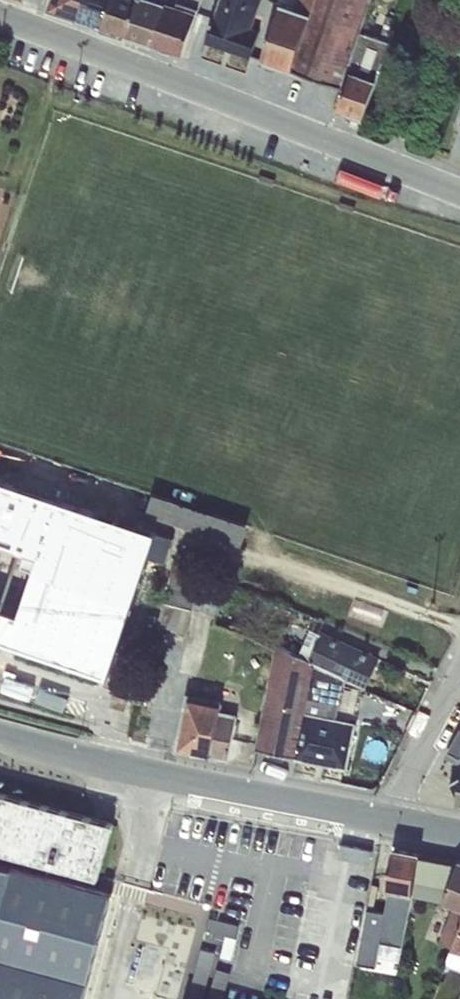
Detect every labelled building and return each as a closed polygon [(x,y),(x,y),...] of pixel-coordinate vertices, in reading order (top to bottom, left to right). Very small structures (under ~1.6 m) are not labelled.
[(186,51),(203,0),(48,0),(47,5),(186,51)] [(202,39),(255,58),(263,59),(341,78),(332,110),(369,124),(383,77),(348,66),(370,0),(299,0),(299,2),(292,0),(217,0),(202,39)] [(156,491),(150,510),(244,542),(251,522),(156,491)] [(308,654),(274,642),(257,749),(345,767),(355,716),(336,713),(345,678),(363,686),(381,655),(320,625),(308,654)] [(189,694),(180,747),(231,758),(237,712),(222,708),(223,700),(189,694)] [(443,751),(459,760),(459,720),(443,751)] [(112,883),(99,866),(115,820),(0,788),(0,998),(80,998),(112,883)] [(421,846),(392,841),(377,914),(408,920),(421,846)] [(458,853),(439,898),(455,904),(439,943),(459,944),(459,853),(458,853)] [(148,903),(211,922),(216,905),(153,886),(148,903)] [(239,920),(215,914),(209,940),(233,945),(239,920)] [(238,955),(204,945),(191,992),(217,998),(226,998),(238,955)]
